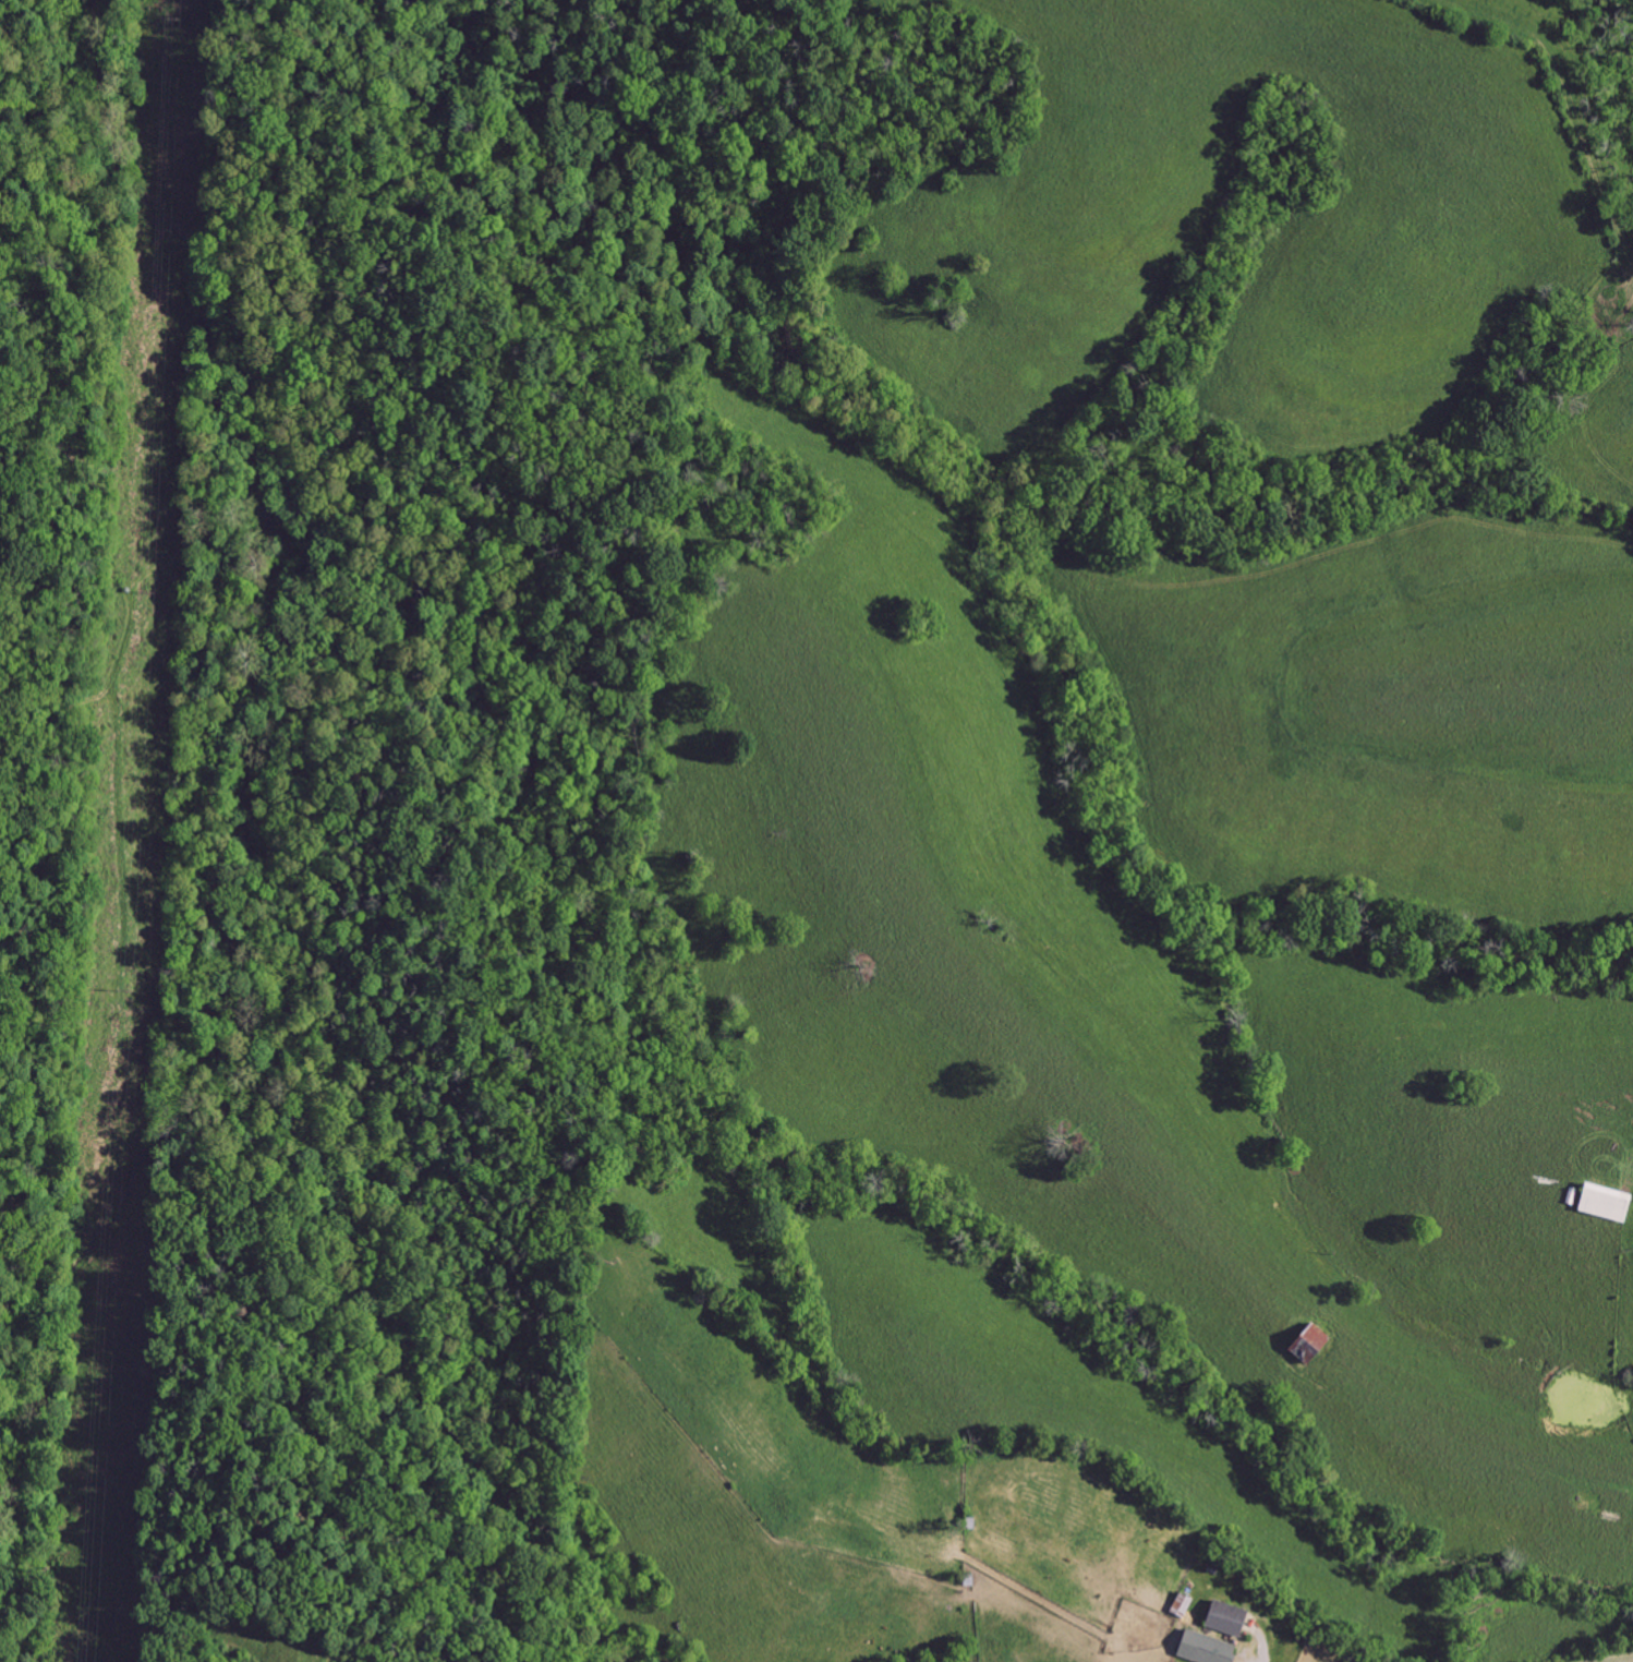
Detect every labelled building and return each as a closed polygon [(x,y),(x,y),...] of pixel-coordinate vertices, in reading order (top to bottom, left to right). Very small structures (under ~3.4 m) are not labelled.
[(1574,1210),(1623,1222),(1630,1193),(1581,1181),(1574,1210)] [(1324,1336),(1307,1320),(1283,1347),(1300,1363),(1324,1336)] [(1200,1624),(1238,1637),(1247,1611),(1209,1598),(1200,1624)] [(1182,1627),(1173,1654),(1197,1661),(1230,1661),(1236,1645),(1182,1627)]
